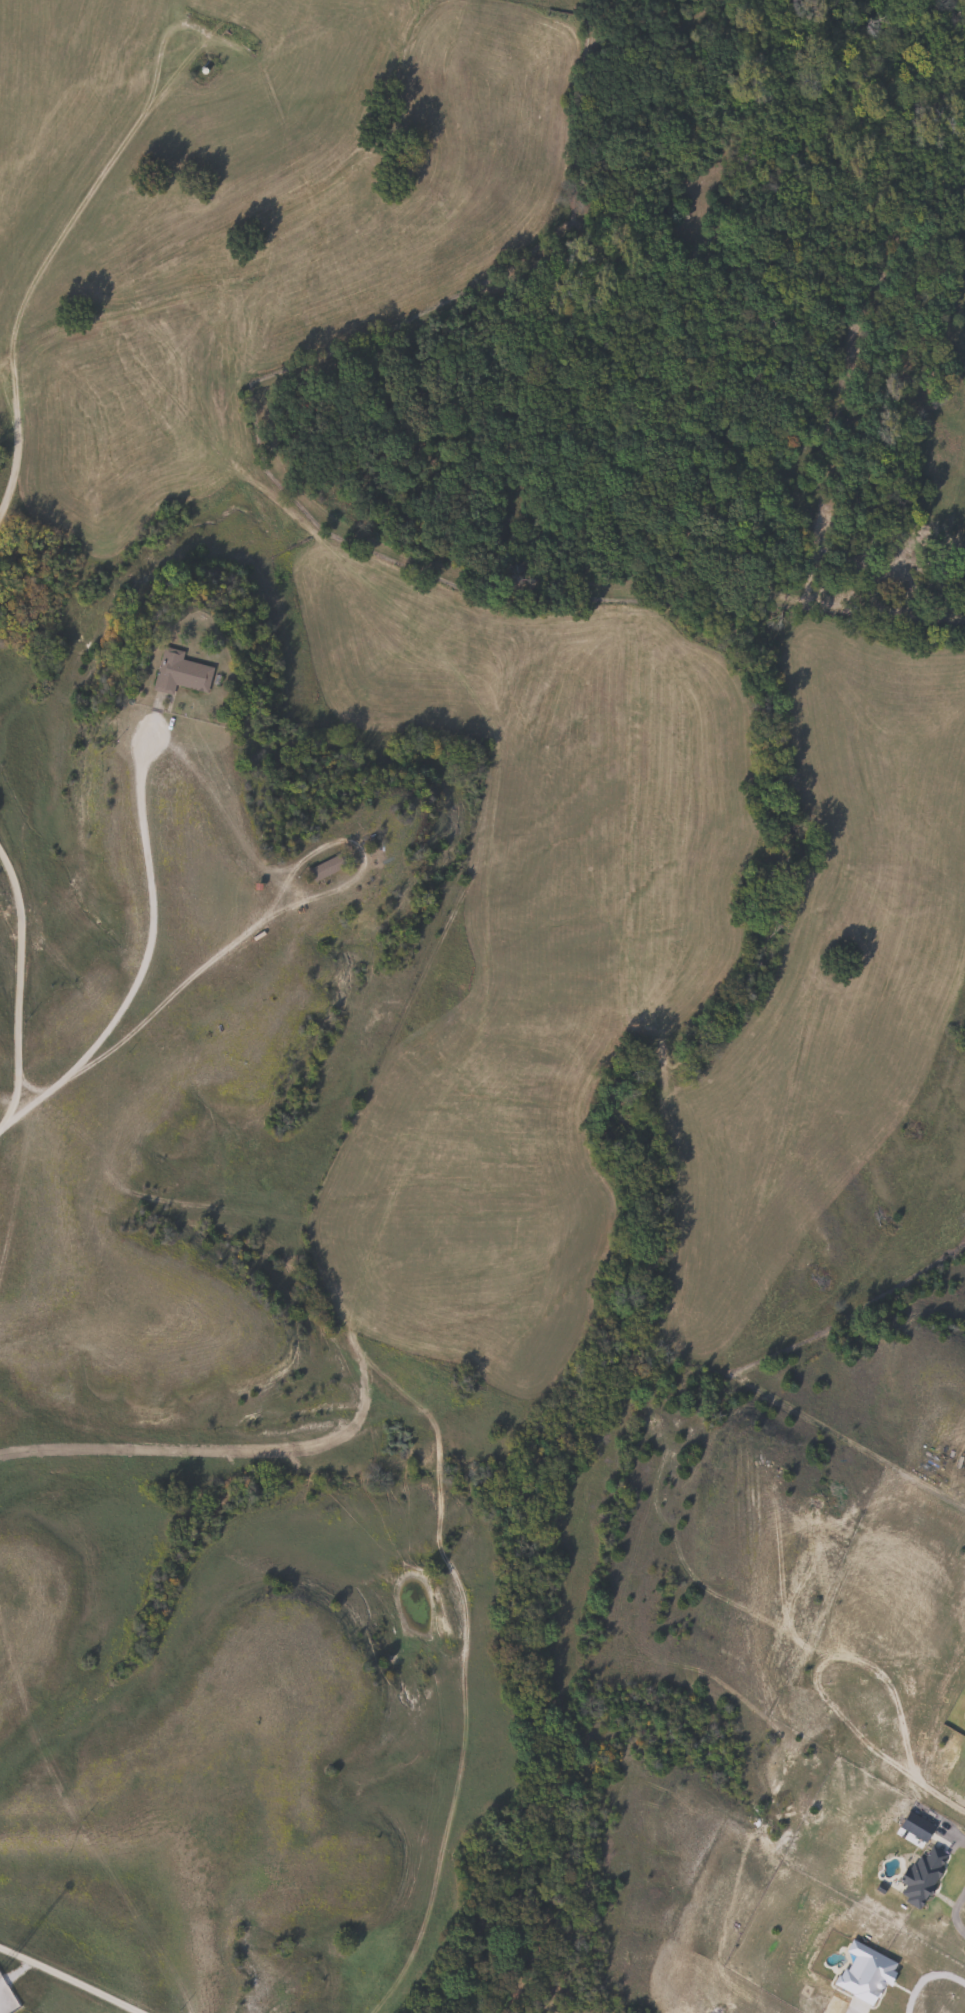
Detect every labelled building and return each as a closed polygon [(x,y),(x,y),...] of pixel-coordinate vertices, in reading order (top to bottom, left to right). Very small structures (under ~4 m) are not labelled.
[(183,653),(181,661),(212,668),(206,694),(174,686),(172,697),(152,692),(162,648),(183,653)] [(307,871),(336,857),(343,869),(314,884),(307,871)] [(17,2010),(11,2012),(0,2012),(0,1978),(17,2010)]
